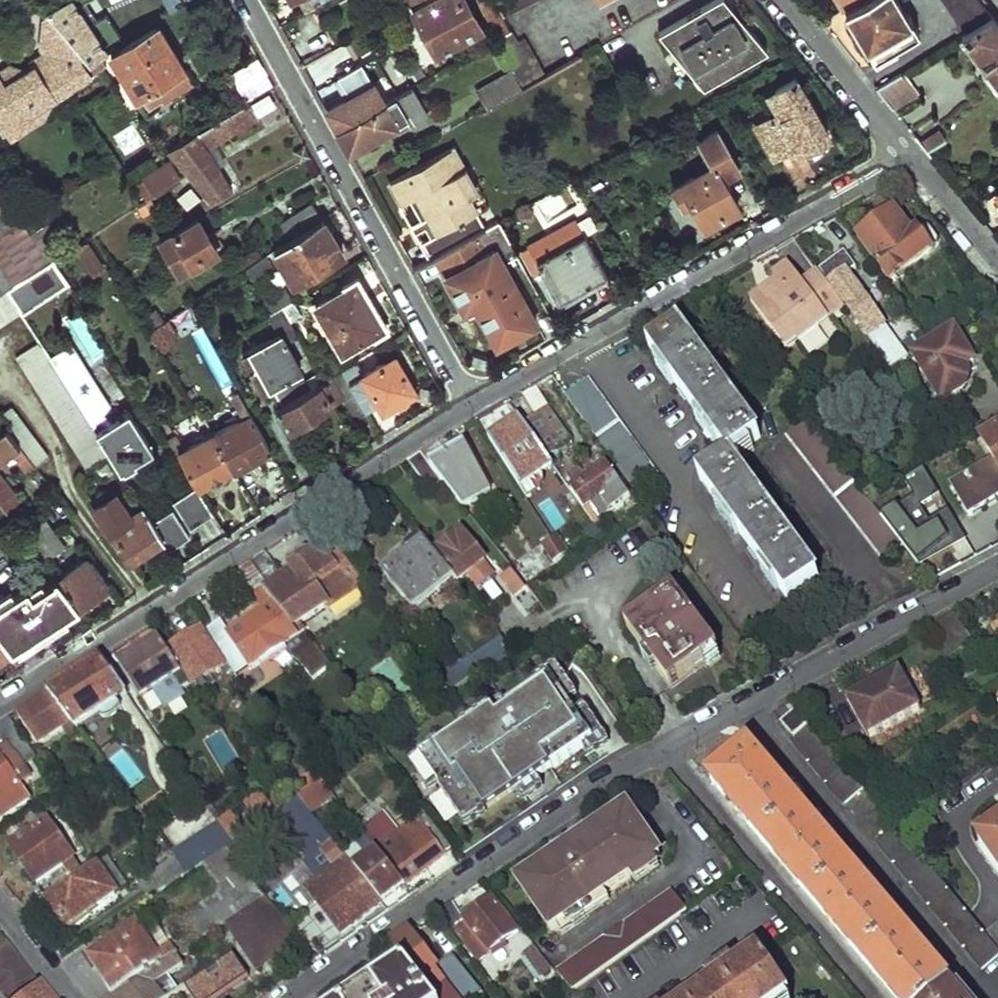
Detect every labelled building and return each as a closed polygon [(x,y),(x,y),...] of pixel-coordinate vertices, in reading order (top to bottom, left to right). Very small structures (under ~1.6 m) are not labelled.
[(79,1),(81,0),(44,0),(42,1),(67,33),(86,55),(97,48),(106,43),(100,35),(111,26),(102,14),(93,20),(79,1)] [(308,9),(321,2),(320,0),(302,0),(308,9)] [(434,54),(478,30),(462,0),(432,0),(410,12),(434,54)] [(496,0),(479,0),(498,34),(509,26),(504,13),(496,0)] [(504,13),(530,0),(496,0),(504,13)] [(702,87),(767,49),(727,0),(709,0),(657,31),(702,87)] [(881,53),(919,28),(910,12),(907,13),(900,0),(857,0),(851,4),(847,8),(869,43),(874,41),(881,53)] [(966,30),(990,15),(978,0),(946,0),(966,30)] [(38,2),(36,51),(67,33),(42,1),(38,2)] [(997,81),(997,26),(990,15),(966,30),(964,32),(997,81)] [(511,69),(522,88),(545,76),(518,22),(509,26),(498,34),(495,36),(511,69)] [(7,141),(43,117),(56,94),(105,64),(97,48),(86,55),(67,33),(36,51),(25,57),(29,62),(19,67),(9,61),(0,67),(0,130),(7,141)] [(119,67),(146,111),(193,83),(166,37),(119,67)] [(301,66),(312,85),(343,68),(332,48),(301,66)] [(229,74),(243,99),(270,84),(256,58),(229,74)] [(344,92),(368,79),(359,61),(335,74),(344,92)] [(475,90),(485,109),(522,88),(511,69),(475,90)] [(750,124),(772,161),(804,143),(807,149),(832,135),(796,72),(762,91),(773,110),(750,124)] [(879,88),(895,109),(919,93),(903,73),(879,88)] [(383,99),(371,77),(368,79),(344,92),(319,106),(331,128),(383,99)] [(331,128),(344,152),(400,122),(403,128),(427,115),(411,85),(383,99),(331,128)] [(245,101),(223,114),(234,132),(256,119),(245,101)] [(208,203),(231,188),(207,147),(234,132),(223,114),(165,148),(208,203)] [(688,204),(702,230),(741,208),(725,179),(741,170),(716,125),(694,138),(707,162),(667,185),(680,208),(688,204)] [(929,152),(941,168),(959,154),(948,138),(929,152)] [(414,200),(443,252),(462,243),(484,230),(467,198),(474,194),(462,173),(466,171),(453,148),(390,184),(402,205),(414,200)] [(146,181),(154,195),(180,180),(172,165),(146,181)] [(0,183),(0,236),(24,221),(0,183)] [(280,226),(289,238),(320,217),(311,203),(280,226)] [(858,239),(889,279),(935,245),(937,238),(928,226),(924,224),(910,235),(894,212),(858,239)] [(274,250),(293,282),(342,254),(322,220),(274,250)] [(218,255),(197,221),(175,235),(161,243),(180,276),(194,268),(218,255)] [(573,229),(579,238),(582,236),(577,225),(573,229)] [(537,262),(563,307),(610,281),(582,236),(579,238),(573,229),(534,247),(540,259),(537,262)] [(106,268),(88,240),(75,248),(93,276),(106,268)] [(422,246),(431,259),(438,255),(430,242),(422,246)] [(475,304),(497,344),(537,323),(495,249),(483,254),(478,248),(469,253),(462,243),(443,252),(438,255),(448,277),(446,278),(465,309),(475,304)] [(529,250),(537,262),(540,259),(534,247),(529,250)] [(855,265),(843,250),(817,270),(846,309),(889,369),(908,358),(847,272),(855,265)] [(247,268),(255,280),(274,270),(266,256),(247,268)] [(6,289),(21,313),(22,314),(71,284),(55,259),(14,284),(6,289)] [(14,284),(0,262),(0,293),(6,289),(14,284)] [(846,309),(817,270),(800,282),(788,264),(774,274),(779,282),(750,301),(784,348),(796,340),(798,343),(846,309)] [(314,306),(341,352),(379,330),(362,301),(368,298),(357,281),(314,306)] [(263,302),(271,314),(282,308),(294,301),(286,288),(263,302)] [(21,313),(6,289),(0,293),(0,327),(21,313)] [(282,308),(290,321),(301,315),(294,301),(282,308)] [(154,329),(159,347),(178,342),(173,324),(154,329)] [(699,480),(789,600),(819,579),(731,459),(759,436),(679,326),(649,349),(728,456),(699,480)] [(880,376),(887,388),(920,368),(946,408),(967,395),(970,390),(972,386),(974,380),(973,373),(971,365),(980,358),(960,326),(908,358),(889,369),(880,376)] [(277,388),(285,403),(310,388),(279,334),(243,356),(265,394),(277,388)] [(17,355),(98,486),(121,472),(97,433),(90,421),(50,357),(40,341),(17,355)] [(50,357),(90,421),(105,412),(113,407),(73,343),(50,357)] [(393,358),(362,377),(354,364),(340,373),(348,386),(368,415),(380,407),(383,411),(416,391),(393,358)] [(279,407),(290,428),(339,400),(354,422),(368,415),(348,386),(340,373),(310,388),(285,403),(279,407)] [(564,392),(634,489),(655,474),(584,377),(564,392)] [(211,434),(233,472),(271,450),(238,391),(231,395),(241,417),(211,434)] [(519,420),(547,458),(563,447),(535,408),(519,420)] [(35,468),(46,459),(10,409),(0,417),(0,420),(5,427),(20,449),(33,466),(35,468)] [(156,450),(132,411),(112,423),(105,412),(90,421),(97,433),(121,472),(156,450)] [(785,434),(886,559),(903,546),(881,518),(806,420),(804,419),(785,434)] [(488,439),(526,498),(540,489),(543,484),(544,480),(543,474),(554,467),(547,458),(519,420),(488,439)] [(5,427),(0,431),(0,464),(14,454),(27,471),(33,466),(20,449),(5,427)] [(997,464),(997,431),(983,439),(996,460),(997,464)] [(233,472),(211,434),(183,450),(174,436),(167,440),(196,488),(198,491),(233,472)] [(443,484),(463,509),(491,490),(466,448),(450,457),(439,443),(421,455),(443,484)] [(407,463),(431,491),(443,484),(421,455),(407,463)] [(970,515),(997,497),(997,464),(996,460),(951,486),(970,515)] [(620,484),(608,467),(572,492),(596,525),(633,495),(623,481),(620,484)] [(936,497),(920,470),(902,481),(913,499),(881,518),(913,571),(964,541),(946,511),(928,522),(919,507),(936,497)] [(4,511),(17,501),(0,480),(0,507),(4,511)] [(196,488),(173,502),(190,529),(213,515),(198,491),(196,488)] [(111,533),(128,560),(162,538),(154,526),(143,510),(130,520),(114,496),(93,512),(109,534),(111,533)] [(162,538),(170,550),(186,539),(170,515),(154,526),(162,538)] [(31,547),(51,535),(41,523),(23,537),(31,547)] [(434,552),(457,581),(469,573),(478,584),(493,574),(483,561),(486,559),(462,531),(434,552)] [(31,547),(43,562),(62,548),(51,535),(31,547)] [(384,575),(416,615),(457,581),(434,552),(422,538),(406,549),(410,554),(384,575)] [(552,540),(562,556),(567,553),(556,538),(552,540)] [(543,546),(553,562),(562,556),(552,540),(543,546)] [(293,626),(297,632),(303,628),(331,606),(317,587),(330,577),(333,580),(344,572),(327,551),(317,558),(310,550),(305,551),(294,560),(291,566),(296,573),(287,580),(266,555),(251,563),(266,581),(260,585),(293,626)] [(58,579),(78,607),(106,584),(86,560),(58,579)] [(251,563),(237,572),(267,610),(233,634),(216,645),(237,679),(255,668),(290,641),(299,634),(297,632),(293,626),(260,585),(266,581),(251,563)] [(500,578),(516,595),(525,587),(511,570),(500,578)] [(348,583),(361,598),(370,591),(358,576),(348,583)] [(11,652),(28,640),(78,607),(58,579),(32,597),(26,589),(2,607),(0,609),(0,637),(11,652)] [(629,628),(672,687),(720,652),(676,592),(629,628)] [(929,629),(944,654),(969,639),(954,615),(929,629)] [(233,634),(226,625),(210,636),(216,645),(233,634)] [(170,649),(193,684),(224,666),(200,630),(170,649)] [(287,648),(312,679),(330,665),(305,633),(287,648)] [(16,659),(11,652),(0,637),(0,670),(16,659)] [(119,665),(141,700),(155,691),(167,708),(183,697),(180,692),(189,687),(157,638),(119,665)] [(944,654),(947,658),(959,651),(965,659),(977,650),(969,639),(944,654)] [(459,685),(462,689),(511,657),(499,640),(443,678),(450,689),(459,685)] [(73,725),(76,728),(100,713),(105,719),(112,719),(119,714),(121,708),(118,702),(128,696),(102,659),(47,695),(73,725)] [(903,672),(851,701),(872,740),(925,710),(903,672)] [(422,756),(470,830),(561,771),(552,758),(592,733),(557,679),(501,715),(496,707),(422,756)] [(18,715),(38,745),(73,725),(47,695),(18,715)] [(783,724),(796,739),(810,726),(798,711),(783,724)] [(24,766),(36,758),(11,719),(0,727),(0,738),(13,758),(19,755),(24,766)] [(358,733),(366,744),(380,734),(370,724),(358,733)] [(810,726),(796,739),(790,744),(844,805),(864,789),(810,726)] [(896,997),(941,997),(952,988),(752,752),(714,784),(896,997)] [(29,799),(0,756),(0,820),(29,799)] [(301,797),(311,810),(333,795),(323,783),(308,793),(304,796),(301,797)] [(298,789),(304,796),(308,793),(303,786),(298,789)] [(271,803),(278,814),(290,805),(284,796),(271,803)] [(308,889),(341,932),(381,901),(354,866),(345,855),(311,810),(301,797),(290,805),(278,814),(276,816),(274,818),(307,861),(303,863),(317,882),(308,889)] [(254,828),(255,830),(274,818),(276,816),(266,803),(229,829),(237,839),(254,828)] [(395,833),(382,813),(360,830),(366,839),(367,839),(375,849),(395,833)] [(375,849),(402,884),(449,848),(422,813),(395,833),(375,849)] [(662,860),(630,813),(592,839),(571,852),(567,846),(558,851),(555,863),(520,885),(552,932),(559,928),(574,917),(572,915),(580,909),(582,912),(607,896),(632,880),(631,877),(640,871),(642,873),(658,863),(662,860)] [(63,867),(70,876),(80,868),(47,821),(11,846),(36,883),(63,867)] [(177,860),(186,875),(202,865),(227,850),(234,845),(220,826),(172,853),(177,860)] [(981,970),(997,956),(997,950),(986,935),(899,831),(896,828),(876,844),(981,970)] [(997,868),(997,830),(980,843),(997,868)] [(571,852),(592,839),(587,832),(567,846),(571,852)] [(402,884),(375,849),(367,839),(366,839),(345,855),(354,866),(381,901),(402,884)] [(169,931),(183,952),(226,923),(265,896),(227,850),(202,865),(221,885),(219,895),(169,931)] [(150,879),(160,892),(186,875),(177,860),(150,879)] [(662,870),(658,863),(642,873),(640,871),(631,877),(632,880),(637,887),(662,870)] [(49,902),(67,927),(115,894),(97,869),(49,902)] [(689,914),(674,892),(557,972),(575,994),(689,914)] [(265,896),(226,923),(242,949),(284,920),(265,896)] [(607,896),(582,912),(587,919),(612,904),(607,896)] [(458,928),(482,960),(519,935),(492,901),(466,921),(452,901),(440,912),(453,931),(458,928)] [(574,917),(559,928),(564,935),(587,919),(582,912),(580,909),(572,915),(574,917)] [(89,958),(117,997),(176,956),(150,916),(89,958)] [(242,949),(255,971),(301,943),(284,920),(242,949)] [(997,950),(997,927),(986,935),(997,950)] [(438,971),(440,969),(411,930),(392,943),(394,948),(407,966),(431,997),(459,997),(438,971)] [(1,997),(19,997),(36,985),(20,963),(3,943),(0,945),(0,997),(1,997)] [(553,967),(536,947),(528,954),(544,974),(553,967)] [(161,987),(189,965),(183,952),(176,956),(117,997),(168,997),(161,987)] [(763,955),(700,997),(790,997),(763,955)] [(407,966),(361,997),(431,997),(407,966)] [(222,989),(211,971),(173,997),(208,997),(222,989)] [(36,985),(19,997),(47,997),(36,985)] [(952,988),(941,997),(961,997),(952,988)]
